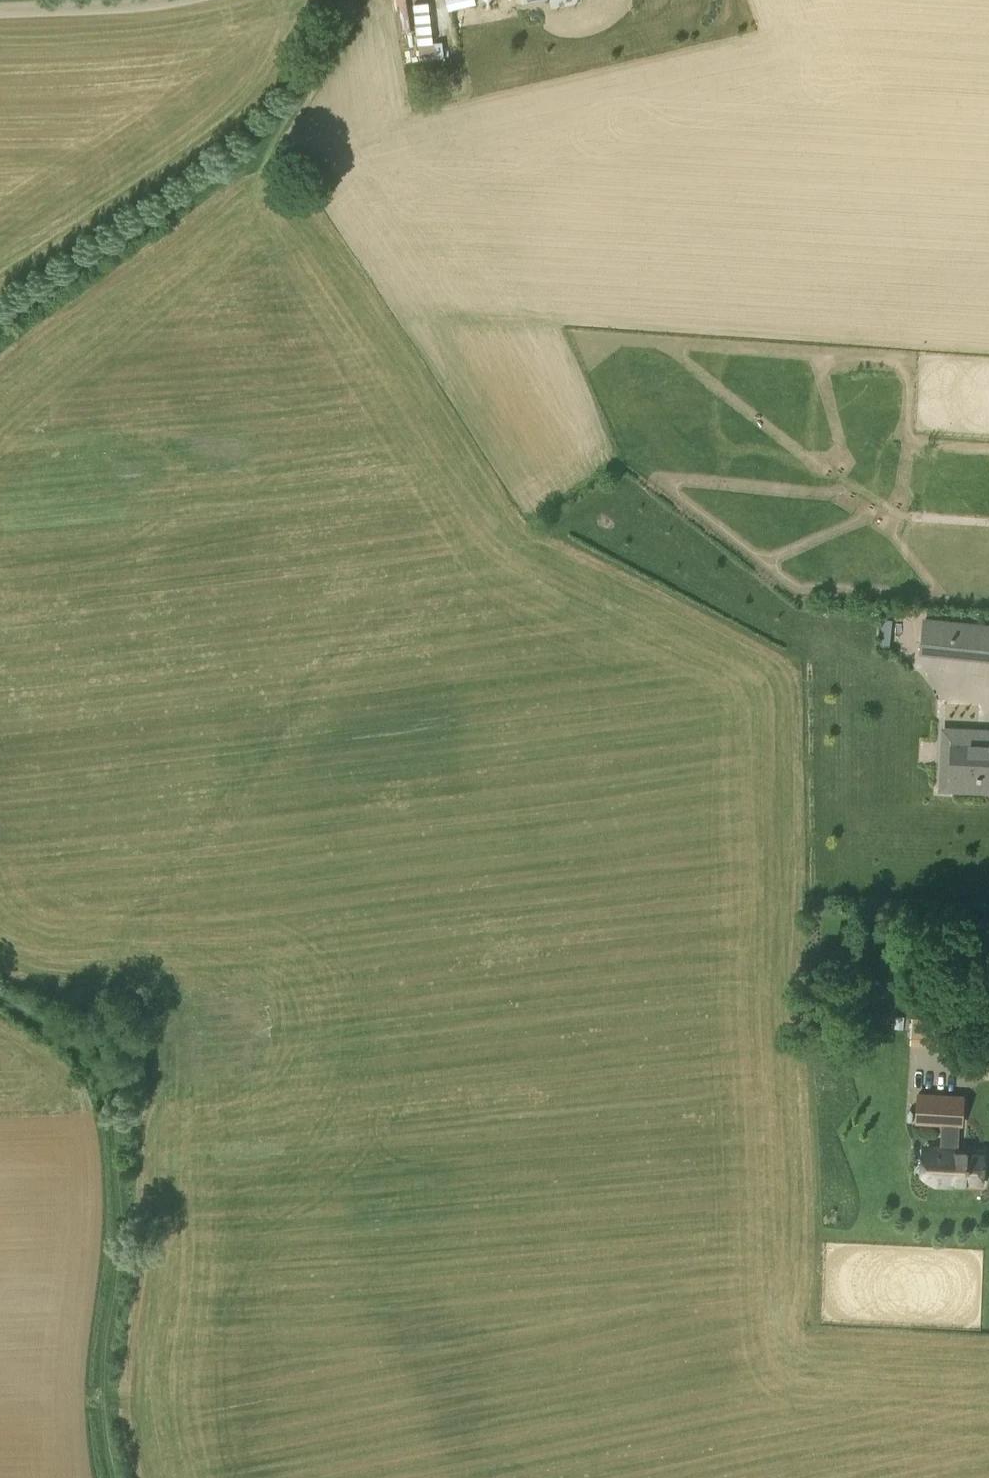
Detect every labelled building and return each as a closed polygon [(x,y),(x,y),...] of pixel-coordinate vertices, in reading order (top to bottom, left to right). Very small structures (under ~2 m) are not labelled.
[(408,18),(406,0),(397,0),(399,19),(408,18)] [(429,0),(414,2),(421,59),(444,57),(442,40),(434,41),(429,0)] [(476,2),(475,0),(446,0),(448,8),(476,2)] [(923,617),(920,654),(988,661),(988,623),(923,617)] [(951,727),(949,778),(981,779),(980,793),(988,793),(988,729),(951,727)] [(964,1095),(918,1093),(917,1120),(943,1121),(941,1146),(930,1146),(928,1175),(953,1176),(953,1182),(982,1183),(984,1149),(957,1147),(959,1122),(962,1123),(964,1095)]
